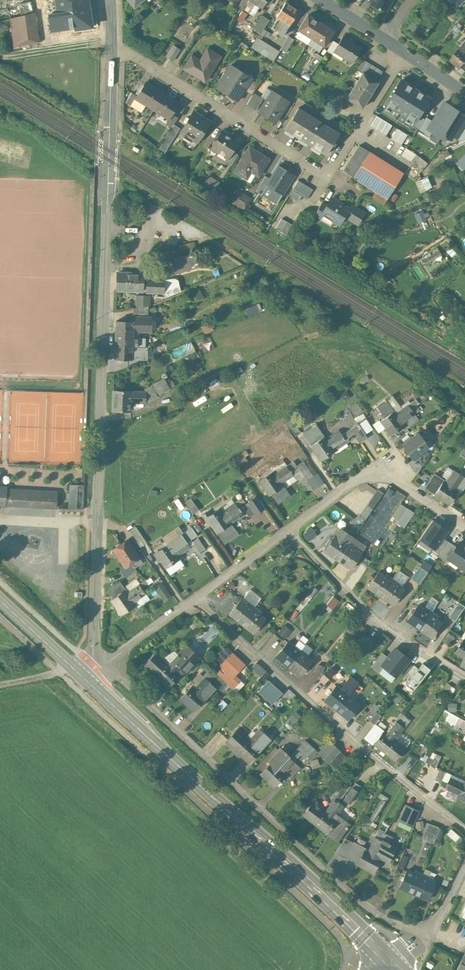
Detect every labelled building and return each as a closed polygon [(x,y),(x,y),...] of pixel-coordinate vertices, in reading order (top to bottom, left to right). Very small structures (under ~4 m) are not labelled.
[(11,19),(11,18),(33,13),(31,0),(0,0),(0,21),(11,19)] [(48,6),(57,4),(58,9),(88,4),(88,0),(47,0),(48,6)] [(134,9),(144,0),(126,0),(134,9)] [(246,0),(243,0),(238,8),(243,11),(249,2),(246,0)] [(249,2),(253,4),(262,10),(268,0),(250,0),(249,2)] [(371,4),(379,9),(380,8),(386,11),(393,0),(373,0),(371,4)] [(253,4),(249,2),(243,11),(247,14),(253,4)] [(300,10),(286,2),(277,17),(286,22),(280,33),(284,36),(300,10)] [(88,4),(58,9),(58,13),(49,15),(52,29),(56,29),(76,25),(76,27),(91,26),(88,4)] [(247,14),(243,11),(238,20),(242,22),(247,14)] [(33,13),(11,18),(11,19),(15,46),(38,42),(36,25),(35,25),(33,13)] [(313,37),(322,22),(309,14),(300,29),(313,37)] [(430,23),(415,14),(406,29),(408,30),(407,31),(412,34),(412,33),(420,38),(425,31),(427,33),(432,25),(429,24),(430,23)] [(271,20),(263,15),(252,33),(259,38),(262,34),(265,29),(271,20)] [(322,22),(313,37),(309,43),(321,51),(324,45),(326,45),(335,30),(322,22)] [(272,33),(265,29),(262,34),(269,38),(272,33)] [(291,35),(283,49),(288,52),(296,38),(291,35)] [(344,56),(353,41),(345,36),(340,44),(336,51),(344,56)] [(281,52),(259,38),(254,48),(275,61),(281,52)] [(340,44),(335,41),(329,50),(334,53),(336,51),(340,44)] [(353,41),(344,56),(354,62),(363,47),(353,41)] [(181,50),(175,47),(167,59),(173,63),(181,50)] [(463,50),(460,47),(449,60),(458,69),(464,61),(464,47),(463,50)] [(204,63),(201,67),(190,60),(184,69),(206,83),(217,66),(223,57),(209,49),(201,61),(204,63)] [(318,53),(309,66),(316,70),(324,57),(318,53)] [(384,71),(364,58),(358,68),(364,72),(378,81),(384,71)] [(254,78),(232,65),(226,76),(228,77),(220,91),(227,95),(228,93),(239,99),(237,101),(239,102),(246,91),(253,80),(254,78)] [(364,72),(348,97),(363,107),(379,81),(378,81),(364,72)] [(261,85),(253,80),(246,91),(254,96),(256,93),(261,85)] [(430,98),(401,80),(386,104),(415,122),(430,98)] [(164,95),(146,84),(136,100),(154,111),(164,95)] [(274,92),(270,99),(269,99),(260,113),(276,123),(290,100),(274,91),(274,92)] [(265,99),(256,93),(254,96),(248,105),(258,111),(265,99)] [(132,94),(126,103),(131,106),(137,97),(132,94)] [(180,105),(164,95),(154,111),(170,120),(173,116),(180,105)] [(425,117),(417,130),(429,136),(432,132),(442,138),(444,134),(449,124),(444,121),(453,107),(443,101),(432,120),(425,117)] [(453,107),(444,121),(449,124),(444,134),(452,139),(454,135),(457,137),(460,142),(464,140),(464,128),(463,127),(464,125),(464,115),(453,107)] [(339,133),(298,108),(284,130),(326,155),(339,133)] [(202,120),(193,114),(182,132),(198,142),(209,124),(202,120)] [(370,124),(386,135),(392,124),(377,114),(370,124)] [(177,119),(173,116),(170,120),(166,126),(171,128),(173,125),(177,119)] [(171,128),(159,148),(165,153),(180,130),(173,125),(171,128)] [(396,127),(391,138),(402,144),(407,133),(396,127)] [(240,141),(223,131),(211,149),(218,154),(220,150),(230,157),(233,152),(240,141)] [(359,145),(343,171),(353,177),(369,152),(370,152),(359,145)] [(269,159),(250,148),(235,171),(244,177),(249,170),(259,176),(269,159)] [(238,155),(233,152),(230,157),(225,164),(230,167),(238,155)] [(403,173),(369,152),(353,177),(387,199),(403,173)] [(427,163),(418,156),(411,165),(420,172),(427,163)] [(294,175),(279,165),(265,187),(272,192),(274,189),(282,194),(294,175)] [(427,177),(422,179),(426,189),(431,187),(427,177)] [(313,189),(298,180),(292,190),(307,199),(313,189)] [(251,199),(238,192),(232,202),(244,210),(251,199)] [(348,209),(331,198),(327,206),(324,211),(325,212),(334,217),(332,219),(339,224),(344,215),(358,224),(364,214),(355,208),(354,209),(350,207),(348,209)] [(322,203),(314,215),(321,219),(325,212),(324,211),(327,206),(322,203)] [(419,221),(426,217),(422,210),(415,213),(419,221)] [(288,233),(292,222),(281,217),(276,228),(288,233)] [(439,251),(422,261),(425,265),(442,255),(439,251)] [(188,255),(191,269),(198,268),(195,254),(188,255)] [(188,255),(172,259),(175,274),(191,269),(188,255)] [(142,273),(117,273),(117,290),(142,291),(142,273)] [(174,278),(163,280),(163,282),(163,293),(165,293),(164,298),(181,291),(178,280),(174,278)] [(155,281),(155,283),(147,283),(146,292),(163,293),(163,282),(155,281)] [(257,305),(246,307),(248,314),(259,311),(257,305)] [(148,306),(133,308),(133,309),(134,309),(134,317),(148,318),(148,306)] [(133,322),(116,321),(115,334),(133,335),(133,331),(151,332),(151,318),(148,318),(134,317),(133,317),(133,322)] [(133,335),(115,334),(115,346),(132,347),(145,348),(146,339),(133,338),(133,335)] [(132,347),(115,346),(115,359),(132,359),(132,347)] [(145,348),(132,347),(132,359),(146,360),(147,348),(145,348)] [(195,352),(185,357),(195,375),(205,369),(195,352)] [(165,378),(151,386),(157,396),(170,389),(165,378)] [(146,404),(158,398),(157,396),(151,386),(146,389),(146,392),(146,404)] [(131,391),(113,391),(113,411),(130,411),(131,403),(134,403),(146,404),(146,392),(131,391)] [(395,411),(386,399),(376,406),(382,413),(381,414),(384,419),(381,421),(385,428),(411,409),(408,405),(396,413),(394,411),(395,411)] [(413,401),(408,405),(411,409),(416,405),(413,401)] [(416,405),(411,409),(415,414),(420,410),(416,405)] [(411,409),(385,428),(390,436),(404,425),(402,423),(415,414),(411,409)] [(301,433),(292,420),(285,424),(288,429),(290,428),(295,436),(301,433)] [(367,437),(358,423),(352,428),(357,435),(361,441),(367,437)] [(324,436),(316,425),(303,434),(311,445),(310,446),(315,453),(342,435),(339,430),(333,434),(326,438),(324,436)] [(342,435),(315,453),(321,461),(335,450),(333,448),(345,440),(347,442),(357,435),(352,428),(342,435)] [(418,434),(403,445),(414,459),(416,458),(421,454),(420,452),(426,447),(426,448),(427,447),(418,434)] [(426,447),(420,452),(421,454),(416,458),(422,466),(431,453),(426,448),(426,447)] [(243,453),(233,459),(239,468),(249,462),(243,453)] [(303,461),(297,466),(300,470),(304,476),(307,481),(313,476),(303,461)] [(274,472),(260,481),(264,488),(290,470),(287,466),(275,474),(274,472)] [(297,466),(290,470),(293,475),(300,470),(297,466)] [(454,471),(448,467),(444,472),(450,476),(454,471)] [(290,470),(264,488),(269,496),(272,494),(278,502),(289,495),(285,488),(281,483),(293,475),(290,470)] [(293,475),(281,483),(285,488),(304,476),(300,470),(293,475)] [(446,483),(434,475),(425,488),(435,494),(434,495),(441,500),(459,473),(454,470),(454,471),(450,476),(446,483)] [(459,473),(441,500),(449,505),(458,491),(455,489),(464,477),(459,473)] [(84,485),(70,485),(69,493),(67,493),(66,500),(69,500),(69,509),(83,509),(84,485)] [(383,494),(377,490),(369,502),(375,506),(383,494)] [(7,491),(6,491),(5,504),(56,508),(57,493),(44,492),(44,494),(7,491)] [(264,509),(256,497),(248,503),(255,513),(256,514),(264,509)] [(199,510),(191,498),(185,503),(193,514),(199,510)] [(241,498),(234,503),(238,507),(243,503),(242,502),(244,501),(241,498)] [(248,503),(248,502),(242,506),(249,517),(255,513),(248,503)] [(369,502),(361,514),(366,518),(368,516),(370,513),(375,506),(369,502)] [(220,509),(206,518),(211,525),(238,507),(234,503),(222,511),(220,509)] [(401,504),(393,516),(400,520),(407,508),(401,504)] [(238,507),(211,525),(216,533),(217,533),(225,543),(238,534),(231,524),(243,515),(238,507)] [(407,508),(400,520),(406,524),(413,513),(407,508)] [(398,523),(391,532),(395,535),(396,534),(394,533),(400,525),(404,528),(406,524),(400,520),(398,523)] [(435,548),(447,531),(433,520),(420,538),(435,548)] [(180,525),(164,536),(168,542),(184,531),(180,525)] [(303,533),(309,540),(318,533),(312,526),(303,533)] [(363,526),(360,531),(366,536),(370,530),(363,526)] [(146,543),(136,527),(129,532),(140,547),(146,543)] [(191,528),(181,535),(183,538),(187,543),(196,536),(191,528)] [(341,529),(336,536),(325,551),(338,560),(348,545),(353,537),(341,529)] [(366,546),(353,537),(348,545),(361,553),(366,546)] [(170,544),(156,554),(160,561),(187,543),(183,538),(171,546),(170,544)] [(198,538),(192,542),(201,553),(206,549),(198,538)] [(139,558),(128,540),(114,550),(125,567),(131,563),(139,558)] [(456,547),(449,542),(439,557),(447,562),(449,559),(448,559),(456,547)] [(187,543),(160,561),(166,568),(179,559),(178,556),(190,547),(187,543)] [(448,559),(449,559),(464,570),(464,547),(459,543),(456,547),(448,559)] [(361,553),(348,545),(338,560),(351,568),(361,553)] [(294,551),(289,547),(282,555),(287,559),(294,551)] [(131,563),(125,567),(120,570),(125,578),(136,570),(131,563)] [(419,567),(411,578),(420,584),(428,572),(419,567)] [(391,581),(378,572),(368,587),(381,596),(391,581)] [(145,580),(139,584),(142,589),(148,584),(145,580)] [(164,600),(172,595),(162,581),(155,586),(164,600)] [(404,589),(391,581),(381,596),(394,604),(404,589)] [(120,583),(109,590),(114,598),(111,600),(116,607),(142,589),(139,584),(127,593),(120,583)] [(142,589),(116,607),(121,614),(134,605),(133,603),(146,594),(142,589)] [(250,590),(242,600),(241,599),(229,614),(241,623),(253,609),(261,598),(250,590)] [(335,597),(328,605),(333,609),(339,601),(335,597)] [(449,617),(456,621),(464,608),(464,606),(460,602),(449,617)] [(430,614),(417,605),(407,620),(420,629),(430,614)] [(253,609),(241,623),(254,633),(265,619),(253,609)] [(443,623),(430,614),(420,629),(433,638),(443,623)] [(204,623),(195,615),(190,620),(199,629),(204,623)] [(362,625),(356,620),(347,631),(354,636),(362,625)] [(287,637),(293,630),(284,623),(278,630),(287,637)] [(363,626),(356,635),(361,639),(368,630),(363,626)] [(449,633),(443,642),(448,646),(455,637),(449,633)] [(456,653),(463,658),(464,655),(464,639),(456,653)] [(300,652),(287,642),(276,656),(288,666),(300,652)] [(168,664),(157,653),(147,663),(157,672),(154,675),(161,681),(191,649),(186,645),(168,664)] [(395,648),(382,665),(396,676),(410,659),(395,648)] [(191,649),(161,681),(168,687),(180,674),(177,672),(181,668),(185,673),(199,657),(191,649)] [(232,652),(225,660),(220,665),(226,671),(221,676),(217,673),(223,680),(227,683),(233,689),(241,680),(235,675),(245,664),(232,652)] [(311,661),(300,652),(288,666),(300,675),(311,661)] [(221,656),(219,656),(215,660),(220,665),(225,660),(221,656)] [(409,660),(402,669),(406,673),(414,664),(409,660)] [(266,671),(256,662),(251,668),(260,677),(261,677),(266,671)] [(194,688),(192,686),(180,698),(187,705),(209,681),(213,677),(211,676),(211,675),(207,671),(207,672),(203,676),(205,677),(194,688)] [(266,671),(261,677),(260,677),(258,680),(262,683),(269,675),(266,671)] [(272,703),(284,692),(270,678),(259,689),(272,703)] [(222,681),(221,681),(221,682),(220,683),(219,683),(220,684),(218,685),(217,686),(221,690),(222,689),(223,688),(224,687),(223,687),(225,685),(225,686),(226,685),(227,683),(223,680),(222,681)] [(209,681),(187,705),(194,711),(216,688),(213,685),(209,681)] [(456,689),(448,683),(442,691),(450,697),(456,689)] [(348,695),(335,685),(324,699),(337,709),(348,695)] [(360,704),(348,695),(337,709),(348,719),(360,704)] [(448,701),(448,711),(457,711),(457,702),(448,701)] [(267,711),(260,719),(265,723),(272,715),(267,711)] [(376,711),(369,720),(374,724),(381,715),(376,711)] [(401,712),(395,720),(400,724),(406,716),(401,712)] [(406,716),(400,724),(405,728),(411,719),(406,716)] [(383,730),(377,726),(374,726),(365,737),(380,749),(400,724),(395,720),(386,732),(383,730)] [(400,724),(380,749),(395,761),(406,748),(395,739),(405,728),(400,724)] [(249,740),(237,729),(227,740),(236,749),(234,751),(241,757),(264,733),(259,729),(249,740)] [(264,733),(241,757),(248,763),(260,750),(257,748),(268,736),(264,733)] [(318,752),(305,740),(289,757),(290,757),(294,761),(301,754),(305,758),(309,754),(313,757),(318,752)] [(340,751),(330,741),(319,753),(329,763),(340,751)] [(282,749),(270,762),(270,764),(261,774),(268,780),(290,757),(289,757),(287,754),(287,753),(286,752),(285,752),(282,749)] [(351,761),(340,751),(329,763),(340,773),(351,761)] [(435,756),(433,759),(428,756),(425,762),(434,766),(438,758),(435,756)] [(290,757),(268,780),(274,787),(286,774),(284,772),(294,761),(290,757)] [(440,769),(435,780),(441,783),(443,780),(447,772),(440,769)] [(451,777),(448,782),(464,790),(464,782),(464,784),(451,777)] [(356,782),(344,799),(350,803),(358,791),(361,786),(356,782)] [(448,782),(446,787),(446,788),(460,794),(458,797),(464,800),(464,790),(448,782)] [(323,805),(318,801),(314,803),(313,802),(304,815),(313,822),(313,823),(320,828),(339,802),(347,792),(342,788),(326,810),(322,808),(323,805)] [(347,826),(335,818),(344,805),(339,802),(320,828),(337,840),(347,826)] [(419,811),(406,805),(400,818),(413,824),(419,811)] [(439,827),(428,823),(423,837),(434,842),(435,838),(439,827)] [(445,829),(439,827),(435,838),(441,840),(445,829)] [(460,841),(464,836),(453,827),(449,832),(460,841)] [(381,840),(365,869),(373,873),(381,859),(384,860),(384,859),(388,861),(395,848),(390,845),(390,844),(389,843),(392,837),(384,833),(382,838),(380,840),(381,840)] [(375,837),(368,850),(365,849),(357,864),(365,869),(381,840),(380,840),(375,837)] [(421,876),(407,870),(399,887),(414,893),(421,876)] [(435,883),(421,876),(414,893),(428,899),(435,883)]
